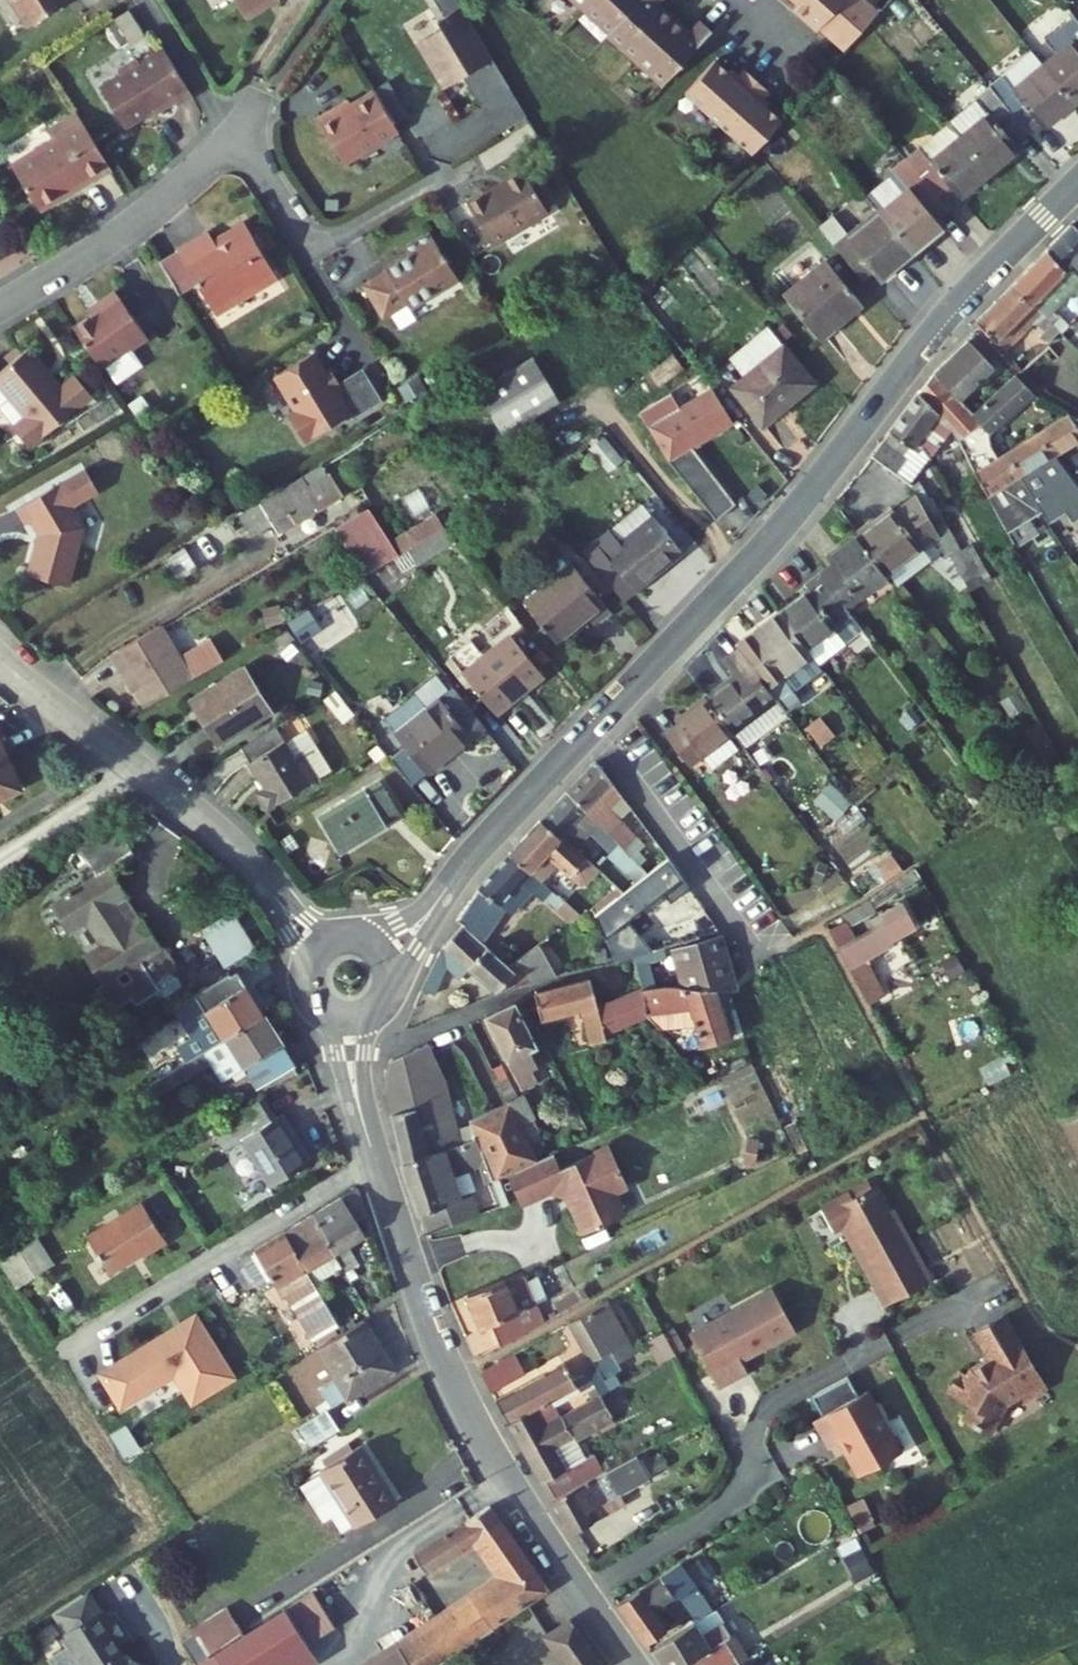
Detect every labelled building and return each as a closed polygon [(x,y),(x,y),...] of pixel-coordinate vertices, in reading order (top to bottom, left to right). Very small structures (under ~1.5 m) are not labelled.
[(33,43),(76,17),(65,0),(7,0),(33,43)] [(252,37),(275,23),(272,20),(298,5),(295,0),(231,0),(252,37)] [(526,101),(478,21),(464,0),(442,0),(461,31),(455,35),(459,42),(435,56),(462,101),(480,90),(478,86),(483,83),(502,115),(526,101)] [(619,0),(584,0),(603,17),(619,0)] [(603,17),(631,43),(630,45),(672,0),(619,0),(603,17)] [(691,32),(678,20),(691,5),(685,0),(672,0),(630,45),(655,69),(691,32)] [(814,12),(825,0),(800,0),(814,12)] [(857,0),(826,0),(810,16),(837,39),(867,9),(857,0)] [(861,60),(895,23),(872,3),(867,9),(837,39),(861,60)] [(655,69),(682,94),(730,42),(716,29),(703,43),(691,32),(655,69)] [(1054,50),(1065,65),(1053,75),(1077,106),(1077,31),(1054,50)] [(198,112),(169,65),(146,80),(143,75),(124,86),(127,91),(106,104),(131,145),(160,126),(162,129),(180,118),(182,121),(198,112)] [(1077,121),(1077,106),(1053,75),(1022,100),(998,71),(987,80),(999,95),(1011,110),(1037,141),(1050,130),(1057,138),(1077,121)] [(731,135),(771,93),(759,81),(750,92),(731,73),(700,106),(731,135)] [(478,86),(480,90),(515,146),(543,129),(526,101),(502,115),(483,83),(478,86)] [(731,135),(765,165),(795,133),(776,115),(784,105),(771,93),(731,135)] [(1011,110),(999,95),(985,106),(997,121),(1011,110)] [(412,145),(388,105),(352,125),(350,121),(331,133),(357,177),(412,145)] [(1023,153),(1037,141),(1011,110),(997,121),(985,106),(956,130),(968,145),(1001,184),(1029,161),(1023,153)] [(99,190),(116,180),(84,128),(56,145),(61,155),(20,181),(45,221),(98,188),(99,190)] [(971,209),(1001,184),(968,145),(926,180),(934,190),(952,212),(965,201),(971,209)] [(477,214),(503,258),(559,224),(556,219),(538,189),(534,182),(495,205),(494,204),(477,214)] [(568,213),(550,182),(538,189),(556,219),(568,213)] [(958,219),(952,212),(934,190),(892,224),(925,263),(953,240),(945,230),(958,219)] [(895,287),(925,263),(892,224),(851,257),(876,287),(887,278),(895,287)] [(1077,229),(1051,254),(1075,284),(1077,285),(1077,231),(1077,229)] [(289,289),(258,234),(226,253),(220,243),(170,271),(186,300),(198,293),(201,297),(208,294),(224,322),(229,319),(235,320),(242,317),(244,311),(265,299),(266,301),(289,289)] [(469,288),(444,247),(419,262),(423,267),(399,281),(401,285),(377,299),(396,331),(419,318),(428,320),(467,296),(469,288)] [(1042,318),(1075,284),(1051,254),(1014,292),(1042,318)] [(874,316),(837,271),(798,303),(835,348),(874,316)] [(1004,356),(1042,318),(1014,292),(978,329),(1004,356)] [(198,293),(186,300),(189,304),(201,297),(198,293)] [(112,323),(85,340),(111,381),(140,363),(141,366),(159,355),(128,306),(109,318),(112,323)] [(1067,332),(1061,326),(1056,330),(1062,337),(1067,332)] [(824,395),(776,336),(742,363),(757,382),(743,394),(776,434),(824,395)] [(1001,378),(975,349),(937,380),(922,397),(952,429),(967,445),(984,428),(978,422),(966,409),(1001,378)] [(100,408),(83,387),(69,399),(36,360),(0,390),(33,429),(20,440),(37,460),(100,408)] [(367,434),(397,416),(380,386),(351,402),(330,366),(290,390),(310,425),(303,429),(319,456),(365,429),(367,434)] [(569,416),(542,373),(482,411),(509,454),(569,416)] [(1017,380),(978,422),(984,428),(967,445),(961,452),(979,484),(1008,464),(999,454),(997,442),(1035,399),(1017,380)] [(949,431),(952,429),(922,397),(891,431),(872,457),(898,479),(949,431)] [(699,459),(742,424),(722,400),(689,427),(677,413),(647,431),(729,533),(741,512),(699,459)] [(1073,420),(1047,438),(1060,461),(1077,450),(1077,423),(1073,420)] [(949,431),(898,479),(913,491),(955,442),(949,431)] [(1060,461),(1047,438),(1012,462),(1037,506),(1038,505),(1051,528),(1061,523),(1069,518),(1075,530),(1077,528),(1077,493),(1060,461)] [(1008,464),(979,484),(1010,539),(1043,517),(1037,506),(1012,462),(1008,464)] [(97,509),(83,486),(27,520),(20,525),(29,540),(36,536),(50,558),(48,565),(45,565),(38,597),(70,603),(83,545),(71,525),(97,509)] [(362,517),(344,487),(260,535),(272,555),(292,544),(297,554),(362,517)] [(944,547),(919,501),(898,517),(896,513),(861,539),(892,580),(900,591),(933,567),(929,559),(944,547)] [(601,567),(641,615),(700,570),(669,532),(668,534),(656,520),(622,548),(633,562),(620,573),(610,561),(601,567)] [(388,521),(351,543),(379,590),(416,568),(388,521)] [(892,580),(861,539),(832,561),(839,572),(825,583),(848,615),(892,580)] [(172,582),(197,569),(186,548),(161,561),(172,582)] [(550,611),(547,613),(576,650),(606,626),(615,638),(627,629),(588,581),(585,583),(579,575),(572,574),(544,596),(544,602),(550,611)] [(856,625),(848,615),(825,583),(811,594),(816,601),(787,622),(817,663),(825,673),(852,653),(840,637),(856,625)] [(817,663),(787,622),(756,644),(762,653),(749,662),(792,721),(806,711),(787,684),(817,663)] [(200,671),(181,638),(133,665),(141,679),(136,681),(158,720),(242,671),(232,653),(200,671)] [(762,653),(756,644),(743,654),(749,662),(762,653)] [(557,689),(526,653),(483,690),(514,726),(557,689)] [(792,721),(749,662),(733,674),(743,687),(714,708),(716,711),(741,746),(749,756),(794,724),(792,721)] [(284,719),(262,682),(212,711),(235,748),(284,719)] [(503,740),(468,699),(415,744),(449,785),(503,740)] [(741,746),(716,711),(685,733),(689,738),(675,749),(697,779),(717,764),(741,746)] [(19,766),(0,724),(0,775),(19,766)] [(312,765),(294,735),(262,755),(287,796),(279,801),(289,818),(352,779),(335,751),(312,765)] [(749,756),(741,746),(717,764),(727,778),(752,760),(749,756)] [(612,781),(597,762),(569,788),(631,851),(642,863),(653,853),(641,840),(596,795),(612,781)] [(19,766),(0,775),(0,813),(34,797),(19,766)] [(419,819),(400,788),(338,826),(357,857),(419,819)] [(631,851),(569,788),(542,813),(589,846),(591,848),(601,838),(623,860),(631,851)] [(825,821),(846,810),(838,795),(817,806),(825,821)] [(589,846),(542,813),(538,816),(514,852),(545,875),(554,862),(543,854),(550,845),(575,864),(589,846)] [(127,832),(91,856),(108,883),(61,913),(80,943),(99,931),(113,953),(94,965),(113,994),(110,996),(125,1019),(145,1006),(149,1013),(173,997),(168,990),(153,967),(172,955),(154,928),(142,936),(128,913),(139,905),(120,877),(145,861),(127,832)] [(555,882),(545,875),(514,852),(466,928),(481,941),(526,879),(548,892),(549,890),(578,911),(585,920),(595,913),(555,882)] [(850,875),(861,895),(902,872),(892,853),(850,875)] [(681,879),(667,858),(595,913),(614,965),(655,951),(663,949),(697,938),(692,918),(626,939),(621,927),(660,896),(681,879)] [(605,898),(564,869),(555,882),(595,913),(605,898)] [(681,879),(660,896),(665,902),(677,894),(685,906),(695,898),(681,879)] [(848,928),(831,937),(865,998),(882,989),(867,963),(901,944),(898,938),(922,925),(909,901),(875,920),(879,928),(855,941),(848,928)] [(245,918),(216,936),(237,970),(266,952),(245,918)] [(481,941),(466,928),(449,949),(429,987),(436,991),(456,956),(471,969),(488,948),(481,941)] [(99,931),(80,943),(94,965),(113,953),(99,931)] [(729,990),(713,936),(675,950),(687,989),(715,990),(727,990),(729,990)] [(510,968),(488,948),(471,969),(497,993),(528,980),(531,985),(558,976),(538,950),(510,968)] [(187,978),(172,955),(153,967),(168,990),(187,978)] [(588,1032),(604,1026),(598,1006),(589,979),(529,998),(522,999),(534,1025),(581,1010),(588,1032)] [(240,985),(200,1010),(206,1019),(246,994),(240,985)] [(648,1016),(647,1012),(640,992),(639,988),(598,1006),(604,1026),(608,1039),(628,1034),(653,1023),(648,1016)] [(731,1041),(715,990),(687,989),(663,988),(640,992),(647,1012),(648,1016),(653,1023),(657,1029),(696,1028),(702,1049),(731,1041)] [(251,1002),(246,994),(206,1019),(210,1026),(188,1040),(207,1070),(215,1065),(283,1023),(264,993),(251,1002)] [(537,1047),(515,1003),(486,1018),(521,1089),(537,1081),(531,1069),(537,1066),(530,1050),(537,1047)] [(301,1053),(283,1023),(215,1065),(234,1095),(258,1079),(301,1053)] [(592,1047),(588,1032),(571,1038),(576,1052),(592,1047)] [(413,1169),(486,1142),(482,1133),(469,1137),(461,1087),(444,1050),(404,1070),(400,1093),(404,1123),(413,1169)] [(314,1074),(301,1053),(258,1079),(271,1100),(314,1074)] [(285,1104),(237,1133),(251,1154),(267,1144),(297,1192),(333,1170),(302,1121),(297,1124),(285,1104)] [(486,1142),(489,1149),(495,1165),(503,1187),(518,1181),(546,1169),(517,1110),(480,1128),(482,1133),(486,1142)] [(413,1169),(434,1237),(488,1220),(480,1199),(469,1203),(460,1177),(488,1167),(495,1165),(489,1149),(486,1142),(413,1169)] [(546,1169),(518,1181),(523,1203),(549,1192),(568,1199),(585,1238),(626,1219),(615,1194),(629,1188),(611,1147),(561,1169),(555,1153),(546,1169)] [(496,1190),(503,1187),(495,1165),(488,1167),(496,1190)] [(358,1189),(341,1200),(355,1224),(366,1218),(358,1189)] [(889,1215),(874,1190),(850,1203),(847,1198),(820,1213),(833,1236),(841,1231),(850,1248),(857,1244),(864,1255),(861,1256),(874,1279),(870,1281),(886,1310),(933,1283),(893,1212),(889,1215)] [(361,1262),(350,1244),(362,1237),(355,1224),(341,1200),(313,1218),(344,1267),(347,1272),(361,1262)] [(166,1262),(190,1248),(165,1207),(110,1241),(132,1278),(164,1259),(166,1262)] [(313,1218),(283,1237),(314,1286),(344,1267),(313,1218)] [(283,1237),(253,1256),(254,1257),(271,1284),(283,1302),(288,1299),(317,1344),(340,1328),(336,1321),(314,1286),(283,1237)] [(68,1286),(44,1249),(18,1266),(42,1303),(68,1286)] [(254,1257),(253,1256),(240,1264),(241,1266),(254,1257)] [(254,1257),(241,1266),(258,1292),(271,1284),(254,1257)] [(532,1285),(526,1278),(474,1300),(489,1333),(498,1330),(507,1350),(552,1327),(543,1306),(555,1300),(545,1279),(532,1285)] [(595,1288),(563,1305),(570,1317),(601,1300),(595,1288)] [(743,1366),(744,1368),(799,1337),(776,1296),(693,1343),(721,1392),(739,1382),(733,1372),(743,1366)] [(317,1344),(288,1299),(283,1302),(312,1347),(317,1344)] [(637,1358),(610,1307),(567,1331),(588,1369),(591,1367),(594,1374),(585,1379),(588,1385),(637,1358)] [(354,1309),(336,1321),(340,1328),(358,1317),(354,1309)] [(196,1314),(103,1373),(123,1404),(176,1371),(195,1400),(234,1375),(196,1314)] [(1044,1388),(1005,1318),(976,1335),(992,1361),(961,1378),(959,1387),(951,1384),(946,1406),(971,1413),(967,1429),(995,1437),(1004,1403),(1020,1394),(1023,1399),(1044,1388)] [(412,1376),(380,1325),(335,1353),(355,1385),(338,1396),(350,1415),(412,1376)] [(675,1335),(665,1341),(671,1350),(681,1345),(675,1335)] [(671,1350),(676,1360),(686,1354),(681,1345),(671,1350)] [(515,1360),(482,1378),(492,1396),(517,1382),(512,1373),(520,1369),(515,1360)] [(568,1364),(496,1403),(510,1427),(533,1415),(542,1433),(558,1424),(551,1411),(591,1388),(588,1385),(585,1379),(578,1383),(568,1364)] [(733,1372),(739,1382),(749,1376),(744,1368),(743,1366),(733,1372)] [(512,1373),(517,1382),(525,1377),(520,1369),(512,1373)] [(870,1400),(816,1429),(831,1457),(844,1450),(850,1461),(848,1462),(860,1485),(904,1461),(870,1400)] [(542,1433),(533,1415),(510,1427),(555,1504),(603,1479),(593,1462),(586,1466),(573,1442),(609,1422),(598,1402),(558,1424),(542,1433)] [(339,1419),(311,1437),(324,1457),(352,1438),(339,1419)] [(356,1449),(316,1475),(319,1481),(359,1455),(356,1449)] [(390,1504),(359,1455),(319,1481),(351,1530),(390,1504)] [(638,1460),(603,1479),(555,1504),(575,1538),(619,1514),(609,1496),(622,1490),(618,1482),(643,1469),(638,1460)] [(862,1502),(849,1507),(858,1532),(871,1528),(862,1502)] [(486,1510),(410,1558),(424,1579),(483,1540),(512,1587),(453,1626),(424,1580),(409,1591),(451,1655),(541,1598),(486,1510)] [(835,1592),(874,1574),(858,1539),(819,1557),(835,1592)] [(711,1551),(619,1613),(644,1649),(664,1636),(654,1621),(681,1603),(699,1592),(689,1577),(716,1559),(711,1551)] [(719,1621),(699,1592),(681,1603),(700,1632),(714,1624),(719,1621)] [(61,1614),(86,1651),(80,1655),(86,1664),(159,1664),(158,1651),(128,1653),(123,1645),(129,1641),(117,1623),(111,1627),(90,1595),(61,1614)] [(225,1607),(187,1631),(190,1635),(227,1610),(225,1607)] [(242,1634),(211,1655),(218,1664),(299,1664),(313,1656),(283,1608),(242,1634)] [(242,1634),(227,1610),(190,1635),(205,1659),(211,1655),(242,1634)] [(651,1659),(655,1664),(738,1664),(714,1624),(700,1632),(651,1659)] [(549,1639),(566,1661),(559,1664),(601,1664),(572,1625),(549,1639)]
